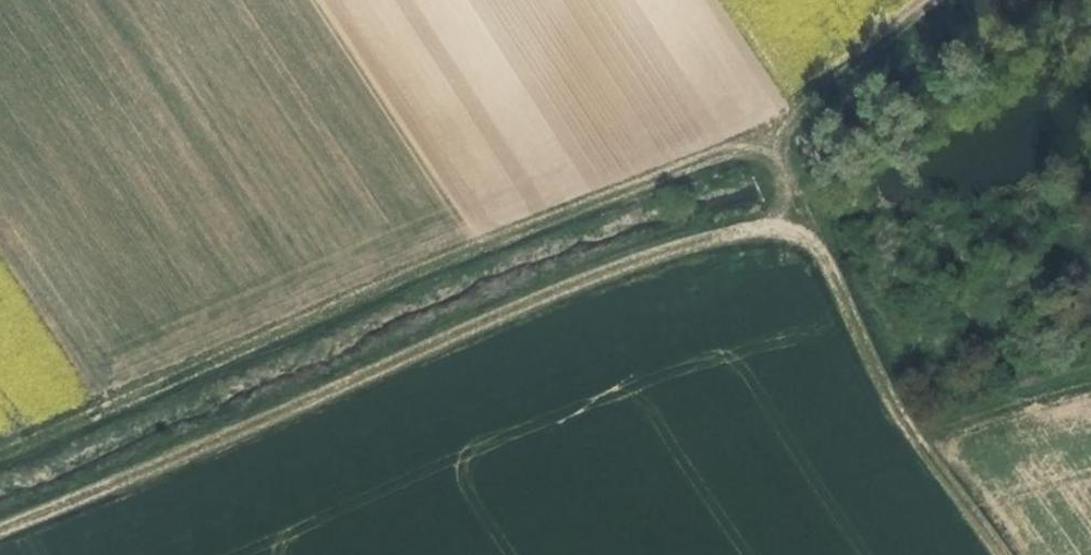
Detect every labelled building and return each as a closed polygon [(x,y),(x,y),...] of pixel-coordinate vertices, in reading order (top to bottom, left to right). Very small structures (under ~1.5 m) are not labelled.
[(1075,38),(1079,57),(1090,55),(1090,35),(1075,38)]
